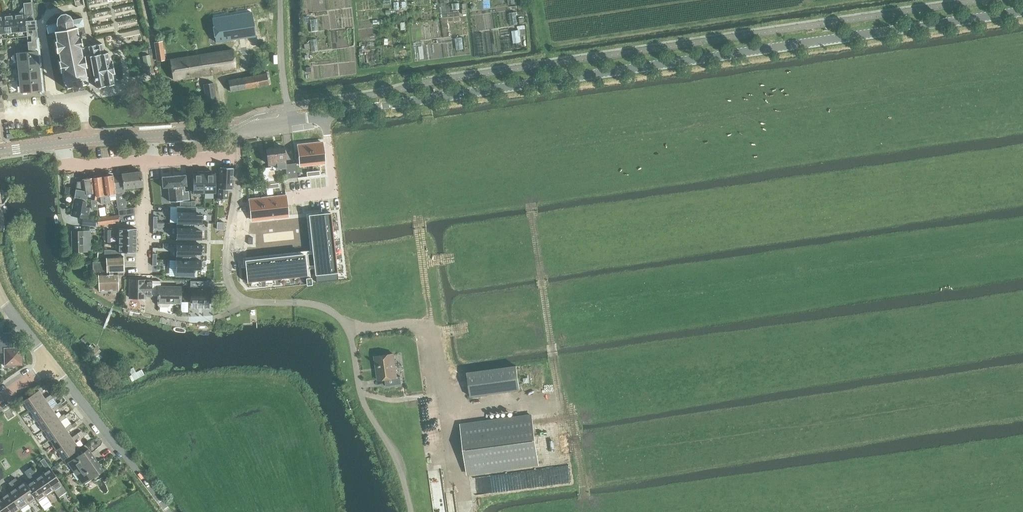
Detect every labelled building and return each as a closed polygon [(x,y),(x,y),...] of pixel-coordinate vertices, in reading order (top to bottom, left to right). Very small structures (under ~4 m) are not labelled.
[(27,35),(24,15),(24,12),(13,13),(16,36),(27,35)] [(81,47),(83,47),(80,35),(79,36),(77,27),(84,26),(83,17),(72,19),(70,14),(65,12),(60,13),(56,17),(56,22),(46,24),(48,33),(54,31),(56,40),(54,40),(56,52),(58,53),(59,59),(58,60),(60,72),(63,72),(65,86),(65,88),(67,87),(67,86),(72,85),(73,88),(75,87),(75,91),(80,91),(80,86),(81,86),(81,84),(87,83),(87,84),(89,83),(88,76),(93,75),(91,64),(87,65),(85,55),(83,55),(81,47)] [(251,12),(211,18),(214,43),(255,36),(251,12)] [(13,13),(2,14),(5,38),(16,36),(13,13)] [(35,19),(33,19),(32,14),(24,15),(27,35),(30,35),(31,41),(27,41),(28,48),(37,47),(36,37),(37,36),(35,19)] [(512,27),(514,41),(520,40),(519,32),(525,32),(524,25),(512,27)] [(158,60),(165,59),(162,41),(155,42),(158,60)] [(91,64),(93,75),(95,87),(114,83),(112,73),(114,73),(112,60),(110,61),(108,51),(104,52),(102,42),(88,45),(90,54),(89,54),(91,64)] [(236,70),(233,49),(170,58),(173,80),(236,70)] [(37,50),(16,52),(17,66),(39,63),(37,50)] [(145,67),(152,66),(149,54),(142,56),(145,67)] [(17,66),(19,79),(40,77),(39,63),(17,66)] [(268,84),(266,72),(228,79),(230,92),(268,84)] [(42,90),(40,77),(19,79),(20,92),(42,90)] [(216,98),(213,82),(203,84),(206,100),(216,98)] [(325,162),(322,142),(310,144),(312,164),(325,162)] [(312,164),(310,144),(298,145),(300,165),(312,164)] [(297,180),(297,176),(299,176),(297,162),(286,163),(283,146),(266,148),(268,165),(275,164),(275,169),(285,168),(287,177),(275,179),(274,169),(271,170),(270,166),(262,168),(264,183),(276,182),(297,180)] [(232,167),(230,167),(229,165),(223,165),(222,167),(220,166),(219,177),(219,186),(218,198),(226,199),(227,189),(231,189),(232,167)] [(110,202),(110,196),(115,195),(116,195),(113,176),(113,174),(112,174),(112,172),(108,171),(105,173),(105,175),(102,176),(105,203),(110,202)] [(143,186),(141,171),(129,172),(128,171),(124,171),(123,173),(121,173),(121,175),(113,176),(116,195),(115,195),(117,209),(126,207),(124,192),(124,188),(143,186)] [(193,192),(204,192),(204,173),(203,173),(203,171),(198,171),(198,173),(193,173),(193,192)] [(204,173),(204,192),(215,192),(215,186),(219,186),(219,177),(215,177),(215,173),(210,173),(210,171),(204,171),(204,173)] [(184,185),(187,185),(186,174),(161,176),(162,187),(167,186),(169,201),(183,200),(190,199),(189,191),(184,191),(184,185)] [(101,204),(105,203),(102,176),(98,176),(98,175),(96,175),(93,176),(93,177),(92,177),(95,193),(95,192),(96,196),(99,195),(101,204)] [(77,181),(75,189),(75,188),(74,197),(87,199),(87,194),(95,193),(92,177),(81,179),(82,181),(77,181)] [(74,187),(65,186),(64,194),(73,195),(74,187)] [(288,215),(285,195),(273,196),(276,216),(288,215)] [(276,216),(273,196),(261,198),(263,218),(276,216)] [(263,218),(261,198),(248,199),(251,219),(263,218)] [(71,215),(74,215),(88,218),(90,207),(85,207),(86,202),(74,199),(71,215)] [(91,201),(92,209),(97,208),(96,200),(89,199),(88,201),(91,201)] [(177,206),(176,222),(194,222),(200,222),(200,214),(194,214),(195,206),(177,206)] [(134,213),(133,207),(126,207),(117,209),(118,214),(118,215),(134,213)] [(340,244),(340,239),(338,239),(334,239),(333,230),(337,230),(339,229),(338,224),(336,225),(332,225),(331,216),(331,213),(318,214),(309,215),(313,253),(315,264),(315,268),(316,282),(338,280),(337,268),(336,259),(340,258),(342,258),(341,253),(339,253),(335,254),(334,244),(338,244),(340,244)] [(118,215),(118,214),(97,216),(97,223),(119,221),(118,215)] [(194,229),(194,222),(176,222),(176,238),(200,238),(200,230),(194,229)] [(137,226),(119,226),(119,234),(137,234),(137,226)] [(89,231),(72,231),(72,250),(83,250),(83,254),(89,254),(89,250),(89,231)] [(119,242),(137,242),(137,234),(119,234),(119,242)] [(119,242),(118,250),(136,250),(137,242),(119,242)] [(193,252),(199,252),(200,244),(176,243),(175,259),(193,259),(193,252)] [(105,261),(98,261),(92,261),(92,273),(99,273),(99,290),(118,290),(117,275),(123,275),(123,271),(123,264),(123,263),(124,262),(124,254),(107,255),(107,261),(105,261)] [(294,283),(294,281),(294,277),(303,276),(306,275),(304,254),(245,260),(246,262),(246,267),(248,282),(251,281),(260,280),(261,286),(266,286),(266,284),(265,280),(275,279),(275,283),(275,285),(280,284),(280,282),(280,278),(289,277),(290,283),(294,283)] [(193,259),(175,259),(175,275),(193,275),(193,268),(199,268),(199,260),(193,259)] [(145,295),(151,296),(152,283),(146,283),(147,280),(129,279),(129,297),(145,298),(145,295)] [(191,280),(191,287),(190,302),(210,302),(211,287),(207,287),(207,280),(191,280)] [(160,283),(152,283),(151,296),(158,296),(157,302),(158,302),(158,305),(159,306),(167,306),(169,305),(169,302),(180,303),(180,286),(160,286),(160,283)] [(4,352),(4,365),(22,364),(21,347),(11,347),(11,333),(0,333),(0,352),(4,352)] [(397,376),(393,353),(374,356),(378,380),(385,379),(386,386),(402,383),(401,376),(397,376)] [(470,396),(520,390),(516,365),(467,372),(470,396)] [(38,390),(23,401),(30,411),(52,396),(50,394),(45,398),(40,392),(46,388),(44,384),(37,389),(38,390)] [(53,397),(52,396),(30,411),(36,420),(58,405),(57,404),(51,408),(47,401),(53,397)] [(54,411),(59,407),(58,405),(36,420),(43,430),(65,415),(64,413),(58,417),(54,411)] [(66,417),(65,415),(43,430),(49,440),(72,425),(70,423),(64,427),(60,421),(66,417)] [(467,473),(538,464),(532,415),(461,425),(467,473)] [(49,440),(56,450),(82,432),(81,430),(71,437),(67,430),(73,426),(72,425),(49,440)] [(73,440),(83,434),(82,432),(56,450),(63,459),(79,448),(73,440)] [(88,448),(68,462),(74,471),(94,457),(88,448)] [(102,469),(94,457),(74,471),(82,483),(102,469)] [(40,461),(47,471),(42,474),(54,490),(59,497),(67,491),(62,485),(50,468),(43,458),(40,461)] [(31,466),(27,469),(33,477),(37,475),(31,466)] [(29,480),(33,477),(27,469),(24,472),(29,480)] [(497,484),(498,490),(524,487),(522,470),(486,474),(487,485),(497,484)] [(46,496),(54,490),(42,474),(38,477),(35,479),(46,496)] [(35,479),(31,482),(27,484),(36,498),(35,498),(38,502),(46,496),(35,479)] [(20,485),(17,487),(28,503),(35,498),(36,498),(27,484),(25,482),(20,485)] [(17,487),(13,489),(9,492),(20,509),(28,503),(17,487)] [(1,498),(11,511),(16,511),(20,509),(9,492),(4,495),(1,498)] [(0,498),(0,511),(11,511),(1,498),(0,498)]
